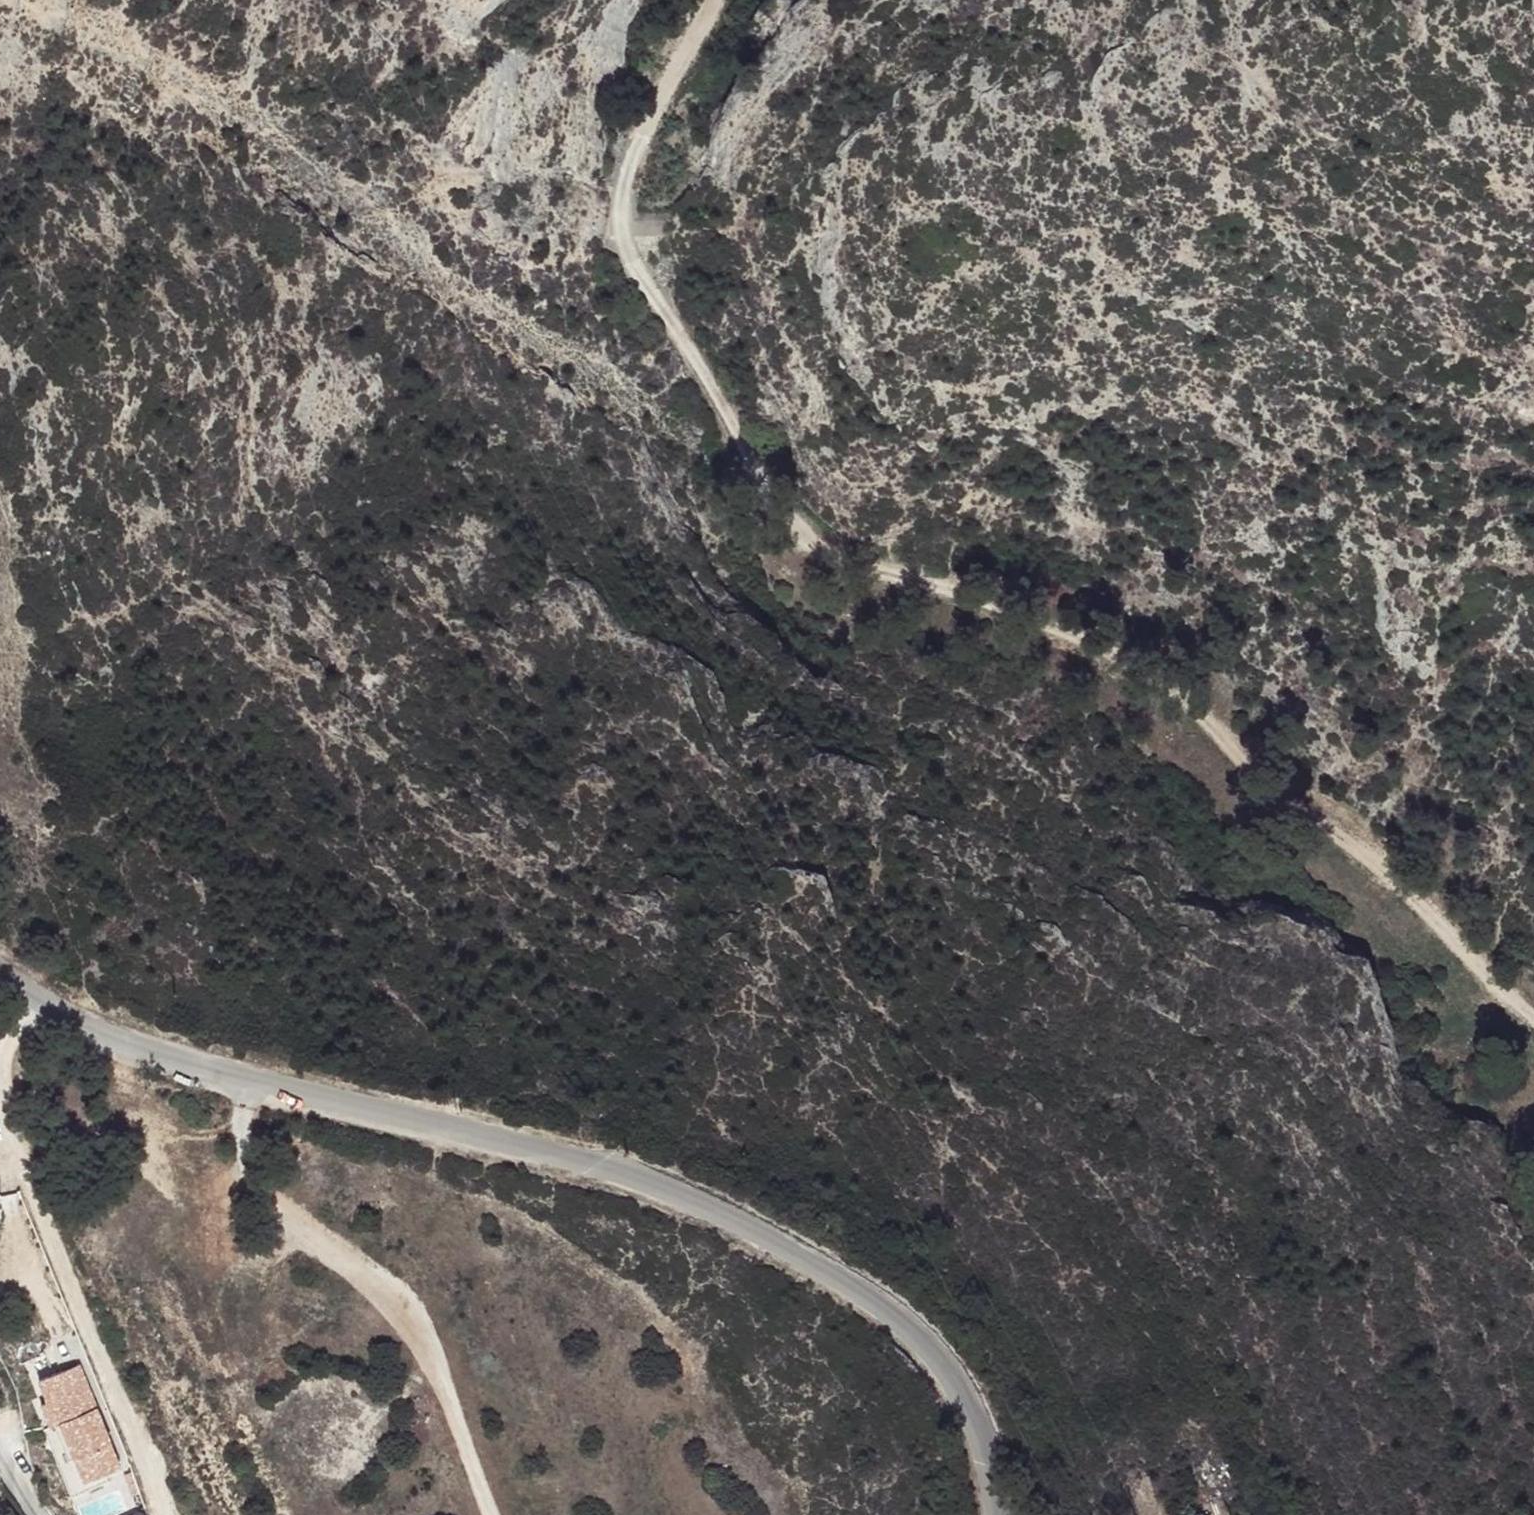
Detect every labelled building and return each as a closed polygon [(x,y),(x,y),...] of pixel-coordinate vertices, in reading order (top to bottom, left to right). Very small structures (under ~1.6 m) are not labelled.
[(129,1470),(88,1368),(48,1384),(56,1405),(50,1408),(59,1430),(63,1429),(69,1426),(84,1461),(93,1484),(129,1470)] [(84,1461),(69,1426),(63,1429),(77,1463),(84,1461)]
